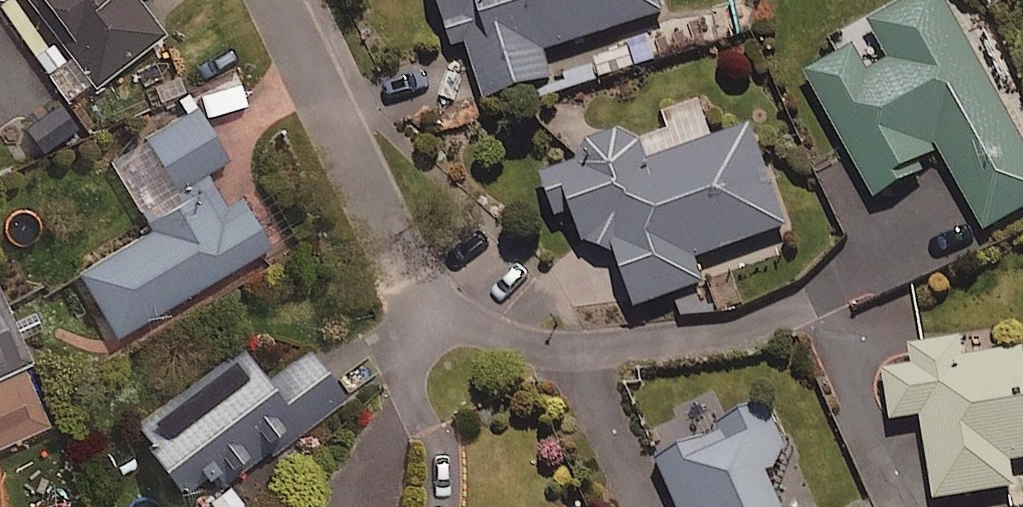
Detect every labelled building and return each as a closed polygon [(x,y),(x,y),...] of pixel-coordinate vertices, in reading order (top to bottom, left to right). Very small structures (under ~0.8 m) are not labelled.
[(97,86),(162,35),(135,0),(29,0),(97,86)] [(457,49),(470,45),(490,104),(554,82),(545,56),(667,15),(662,0),(441,0),(457,49)] [(944,0),(918,0),(871,26),(891,63),(869,75),(855,51),(809,76),(878,202),(948,163),(987,235),(1022,215),(1022,144),(944,0)] [(239,199),(225,207),(205,173),(225,162),(197,112),(148,140),(185,204),(145,227),(148,233),(79,274),(117,338),(269,249),(239,199)] [(650,164),(640,129),(596,143),(601,159),(546,176),(560,220),(577,214),(587,246),(617,253),(635,312),(704,290),(696,264),(788,236),(756,131),(650,164)] [(0,300),(0,374),(27,363),(0,300)] [(964,341),(914,349),(917,370),(886,375),(894,424),(925,419),(939,503),(1018,490),(1013,465),(1022,464),(1022,353),(967,363),(964,341)] [(210,506),(247,506),(225,477),(246,462),(251,469),(346,400),(312,353),(268,384),(244,352),(136,430),(188,503),(201,494),(210,506)] [(0,380),(0,451),(51,427),(23,369),(0,380)] [(764,413),(659,462),(680,506),(785,506),(771,476),(789,468),(764,413)]
